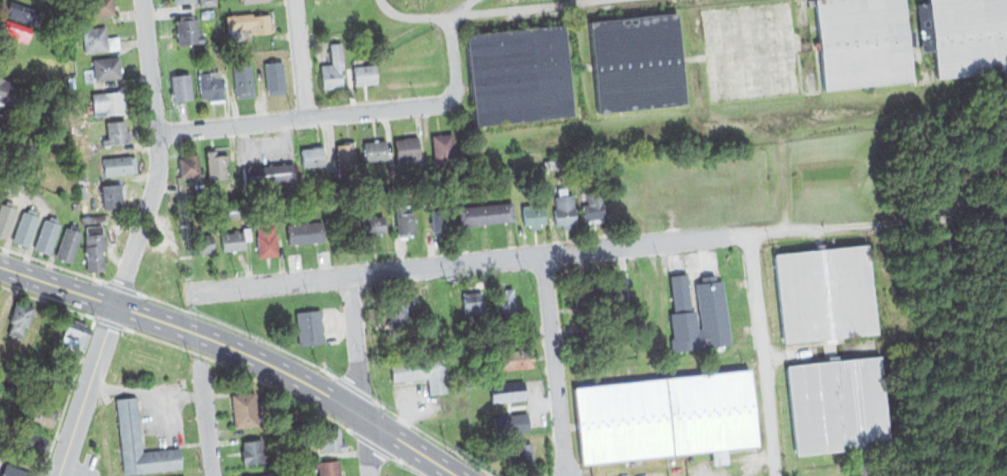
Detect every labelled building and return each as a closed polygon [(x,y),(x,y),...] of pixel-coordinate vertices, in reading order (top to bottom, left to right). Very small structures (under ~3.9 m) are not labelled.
[(9,0),(6,9),(11,11),(9,15),(34,24),(39,11),(9,0)] [(83,18),(116,14),(114,0),(81,0),(83,18)] [(703,9),(789,0),(793,31),(798,30),(799,40),(805,40),(807,50),(794,51),(798,90),(713,99),(703,9)] [(809,4),(816,4),(819,39),(812,40),(813,48),(820,47),(824,92),(863,88),(864,91),(869,90),(868,84),(911,80),(908,45),(914,44),(913,33),(906,33),(903,0),(809,0),(809,4)] [(928,1),(916,3),(921,54),(934,53),(937,80),(1006,72),(1006,0),(928,0),(928,1)] [(201,12),(202,19),(214,16),(213,9),(201,12)] [(226,16),(229,43),(242,42),(240,31),(250,30),(250,34),(272,31),(270,12),(226,16)] [(677,12),(687,104),(600,113),(590,22),(677,12)] [(175,17),(198,15),(200,35),(205,34),(206,43),(177,45),(175,17)] [(0,24),(0,33),(28,43),(32,30),(2,19),(0,24)] [(79,27),(82,54),(120,50),(119,35),(106,37),(104,24),(79,27)] [(467,34),(560,24),(570,115),(477,125),(467,34)] [(323,88),(346,86),(342,43),(330,44),(331,63),(320,64),(323,88)] [(212,45),(213,56),(222,55),(221,44),(212,45)] [(91,59),(93,68),(86,69),(88,78),(95,78),(96,81),(123,79),(121,57),(91,59)] [(264,61),(283,59),(287,92),(268,94),(264,61)] [(351,60),(354,87),(378,85),(376,64),(364,65),(363,59),(351,60)] [(231,65),(251,63),(255,98),(235,100),(231,65)] [(198,71),(201,102),(225,99),(222,68),(198,71)] [(170,74),(173,99),(191,98),(189,72),(170,74)] [(16,108),(23,86),(0,78),(0,103),(16,108)] [(67,78),(74,78),(75,87),(68,88),(67,78)] [(92,93),(94,115),(126,113),(124,91),(92,93)] [(8,133),(13,117),(0,113),(0,131),(8,133)] [(106,122),(107,136),(100,137),(101,145),(129,142),(127,120),(106,122)] [(430,135),(434,161),(437,162),(438,165),(443,165),(443,161),(454,160),(451,133),(430,135)] [(393,138),(397,166),(404,165),(403,158),(418,156),(415,135),(393,138)] [(335,142),(340,182),(358,180),(353,140),(335,142)] [(362,142),(364,162),(386,160),(385,140),(362,142)] [(300,147),(303,168),(326,165),(324,144),(300,147)] [(204,150),(208,179),(230,176),(226,153),(217,154),(216,149),(204,150)] [(178,156),(181,176),(191,175),(192,179),(201,179),(198,151),(188,152),(188,155),(178,156)] [(102,158),(103,176),(137,172),(135,154),(102,158)] [(242,168),(245,188),(297,181),(295,161),(242,168)] [(368,176),(375,175),(376,182),(369,183),(368,176)] [(101,183),(103,208),(129,206),(127,181),(101,183)] [(556,186),(558,194),(553,195),(556,207),(551,209),(554,224),(560,223),(561,228),(570,226),(570,221),(577,221),(574,192),(568,193),(566,184),(556,186)] [(586,187),(589,203),(582,204),(583,220),(588,219),(588,223),(602,222),(602,216),(605,213),(602,186),(586,187)] [(432,232),(453,230),(450,198),(428,200),(432,232)] [(7,238),(0,236),(0,206),(2,200),(18,205),(7,238)] [(71,202),(73,210),(79,209),(78,201),(71,202)] [(520,204),(524,226),(530,225),(530,229),(539,228),(538,223),(545,222),(542,201),(520,204)] [(459,207),(461,228),(514,222),(512,202),(459,207)] [(396,205),(398,235),(415,234),(413,204),(396,205)] [(23,206),(40,211),(28,248),(12,243),(23,206)] [(360,211),(363,237),(386,233),(383,215),(371,217),(370,210),(360,211)] [(226,227),(238,226),(236,211),(225,212),(226,227)] [(44,214),(60,219),(49,254),(33,249),(44,214)] [(78,216),(79,222),(103,221),(103,214),(78,216)] [(285,223),(287,244),(325,241),(323,220),(285,223)] [(256,224),(275,222),(279,256),(260,258),(256,224)] [(67,223),(83,228),(71,263),(55,257),(67,223)] [(221,234),(223,251),(245,248),(244,242),(251,240),(250,223),(242,223),(243,231),(221,234)] [(85,225),(87,245),(83,245),(85,268),(105,267),(104,255),(107,255),(106,233),(101,233),(100,224),(85,225)] [(185,236),(187,256),(217,253),(215,233),(185,236)] [(773,252),(784,343),(825,338),(825,342),(835,341),(834,335),(876,330),(867,243),(825,248),(824,241),(817,242),(817,248),(773,252)] [(671,276),(684,274),(689,310),(695,309),(698,326),(701,325),(695,281),(699,280),(698,273),(716,270),(717,279),(723,278),(732,341),(724,343),(725,349),(716,350),(715,345),(671,351),(669,337),(674,336),(671,313),(676,312),(671,276)] [(602,279),(622,276),(626,305),(606,308),(602,279)] [(571,285),(590,283),(593,309),(574,311),(571,285)] [(493,289),(513,287),(518,317),(497,320),(493,289)] [(393,327),(412,324),(407,289),(388,292),(393,327)] [(462,291),(483,289),(487,321),(466,323),(462,291)] [(8,332),(19,336),(23,325),(28,327),(37,303),(17,296),(7,321),(12,323),(8,332)] [(294,311),(298,345),(324,342),(320,308),(294,311)] [(66,318),(89,325),(81,353),(66,348),(68,342),(60,340),(66,318)] [(505,343),(529,340),(528,322),(503,325),(505,343)] [(390,355),(421,352),(419,333),(388,336),(390,355)] [(498,350),(499,369),(534,366),(533,348),(498,350)] [(786,364),(827,359),(827,354),(839,353),(839,358),(881,353),(891,445),(848,450),(849,454),(842,455),(842,450),(796,455),(786,364)] [(390,363),(393,383),(427,378),(429,393),(452,390),(447,355),(390,363)] [(752,367),(760,445),(728,449),(729,463),(714,464),(712,450),(675,454),(667,375),(752,367)] [(572,385),(581,465),(622,460),(623,466),(644,464),(643,458),(675,454),(667,375),(572,385)] [(488,383),(491,403),(527,398),(524,378),(488,383)] [(231,394),(255,390),(259,424),(235,427),(231,394)] [(115,398),(137,396),(142,449),(180,445),(182,466),(123,472),(115,398)] [(42,420),(52,424),(57,412),(47,407),(42,420)] [(492,415),(494,426),(530,422),(528,411),(492,415)] [(323,428),(326,443),(318,444),(320,451),(342,448),(339,426),(323,428)] [(511,438),(530,435),(534,463),(515,466),(511,438)] [(240,440),(243,463),(267,460),(264,437),(240,440)] [(339,460),(341,475),(319,475),(318,468),(318,462),(339,460)] [(38,474),(4,462),(0,473),(0,475),(37,475),(38,474)]
